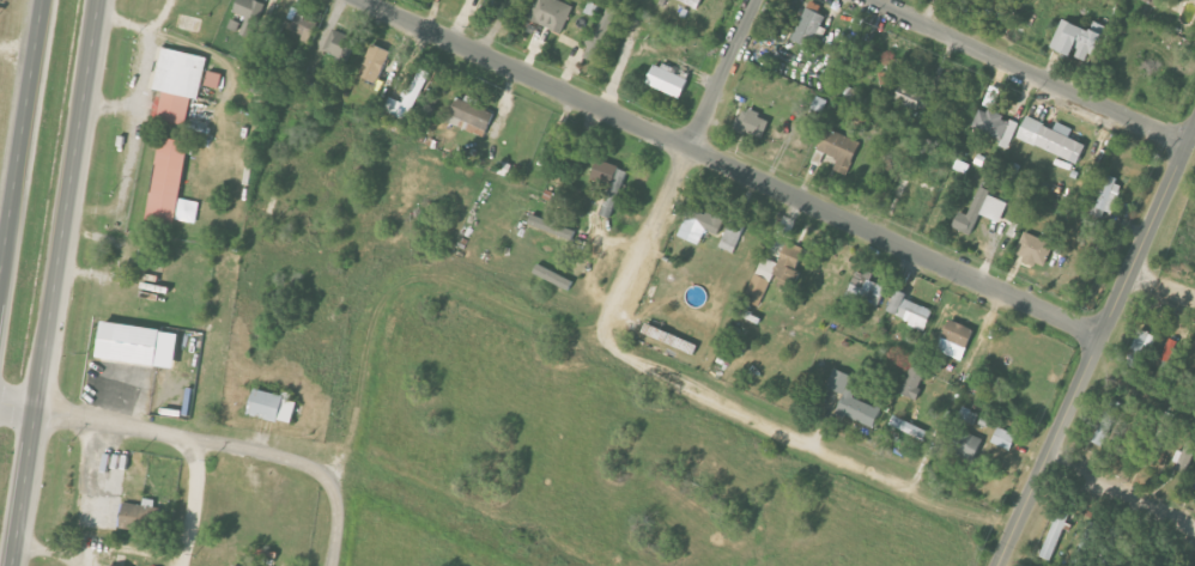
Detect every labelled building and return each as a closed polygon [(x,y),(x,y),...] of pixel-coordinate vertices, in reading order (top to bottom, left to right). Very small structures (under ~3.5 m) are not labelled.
[(250,37),(265,4),(256,0),(240,0),(234,12),(248,18),(241,33),(250,37)] [(559,0),(537,0),(529,19),(562,34),(574,7),(559,0)] [(702,0),(678,0),(698,9),(702,0)] [(1165,9),(1170,0),(1149,0),(1165,9)] [(821,6),(811,1),(793,40),(811,48),(826,16),(818,13),(821,6)] [(584,57),(594,62),(617,12),(608,8),(598,31),(592,28),(584,44),(589,47),(584,57)] [(1106,26),(1095,22),(1092,30),(1062,20),(1052,49),(1075,57),(1092,63),(1106,26)] [(324,51),(348,60),(357,39),(333,29),(324,51)] [(208,57),(159,47),(151,89),(164,92),(158,120),(186,126),(192,99),(199,100),(208,57)] [(655,63),(646,84),(681,99),(690,78),(655,63)] [(389,97),(384,111),(409,122),(430,72),(420,68),(405,103),(389,97)] [(219,90),(223,74),(209,72),(206,87),(219,90)] [(917,111),(926,92),(905,82),(896,100),(917,111)] [(822,113),(827,101),(817,97),(812,109),(822,113)] [(973,130),(1002,139),(999,147),(1009,150),(1018,123),(1004,119),(1005,116),(980,108),(973,130)] [(771,119),(745,110),(738,129),(763,139),(771,119)] [(1080,163),(1087,145),(1070,139),(1073,129),(1057,122),(1055,128),(1026,117),(1017,140),(1080,163)] [(847,175),(861,143),(826,129),(817,150),(838,159),(834,169),(847,175)] [(148,222),(176,226),(189,142),(160,138),(148,222)] [(601,215),(611,219),(629,172),(619,168),(601,215)] [(1096,209),(1113,214),(1123,182),(1105,177),(1096,209)] [(970,215),(960,212),(954,228),(972,235),(980,215),(1001,223),(1008,203),(990,196),(994,184),(983,180),(970,215)] [(693,205),(679,237),(700,246),(707,231),(719,236),(726,220),(693,205)] [(529,227),(565,236),(567,226),(531,217),(529,227)] [(735,254),(746,224),(731,219),(720,248),(735,254)] [(1044,268),(1054,245),(1025,232),(1015,256),(1044,268)] [(760,307),(771,281),(793,290),(800,273),(796,271),(804,252),(787,245),(779,264),(764,257),(745,301),(760,307)] [(887,288),(871,282),(873,276),(857,270),(846,300),(862,306),(864,301),(880,307),(887,288)] [(906,299),(908,294),(898,290),(888,314),(926,330),(934,311),(906,299)] [(939,352),(963,360),(974,329),(950,320),(939,352)] [(180,333),(104,323),(100,360),(176,369),(180,333)] [(1146,346),(1153,349),(1158,337),(1141,329),(1130,354),(1140,359),(1146,346)] [(901,395),(916,400),(925,371),(911,366),(901,395)] [(827,388),(844,395),(838,413),(864,423),(870,405),(853,399),(856,392),(847,389),(852,376),(834,370),(827,388)] [(299,402),(257,390),(250,414),(292,426),(299,402)] [(1123,403),(1112,398),(1092,442),(1103,447),(1123,403)] [(978,412),(961,408),(958,421),(975,426),(978,412)] [(1175,415),(1165,411),(1147,462),(1156,465),(1175,415)] [(925,439),(928,429),(893,418),(890,428),(925,439)] [(1011,451),(1017,435),(998,427),(992,444),(1011,451)] [(983,437),(956,430),(950,453),(976,461),(983,437)] [(1183,447),(1173,468),(1186,474),(1194,454),(1194,452),(1183,447)] [(124,503),(121,529),(152,532),(156,500),(144,499),(144,505),(124,503)] [(1052,561),(1068,521),(1057,516),(1041,557),(1052,561)]
